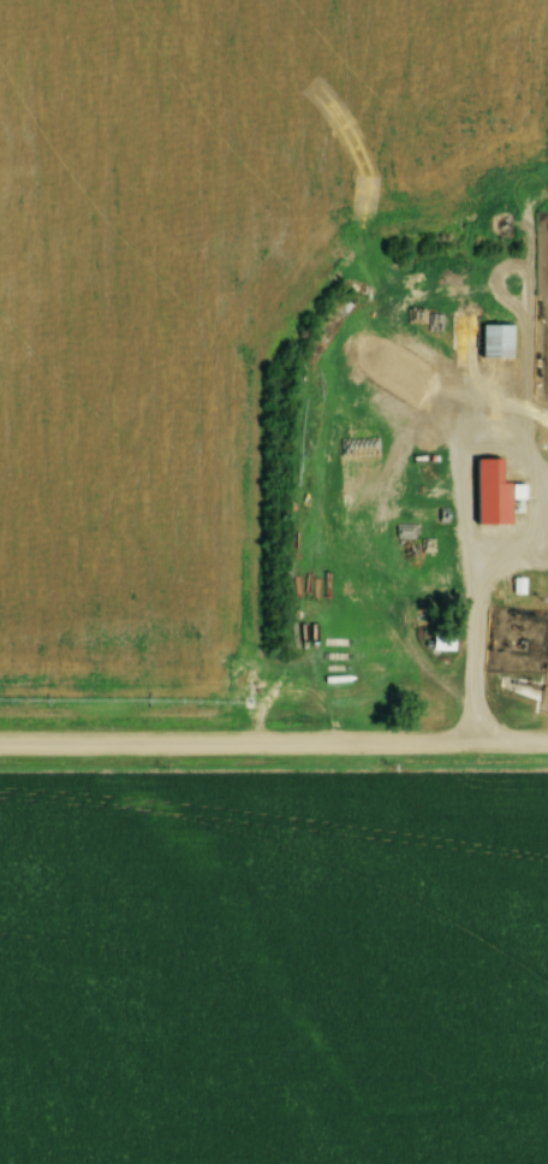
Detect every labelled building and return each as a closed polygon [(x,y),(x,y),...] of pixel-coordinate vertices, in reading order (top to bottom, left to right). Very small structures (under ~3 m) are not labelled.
[(514,359),(514,326),(484,326),(484,359),(514,359)] [(536,487),(506,487),(506,519),(536,519),(536,487)] [(315,563),(335,563),(335,550),(315,550),(315,563)] [(371,568),(316,568),(316,583),(371,584),(371,568)] [(434,635),(434,652),(457,652),(457,635),(434,635)] [(409,667),(353,666),(353,679),(409,680),(409,667)]
